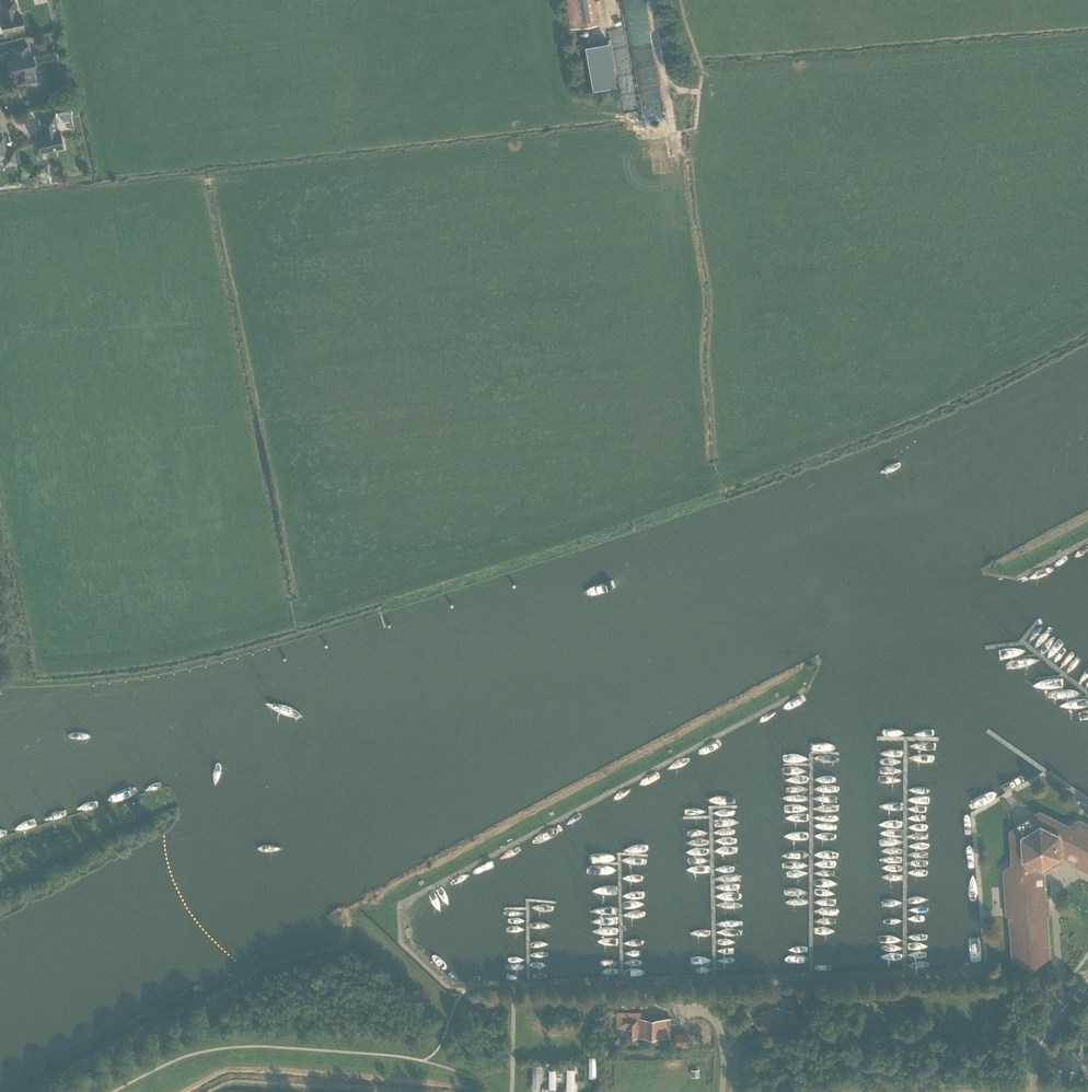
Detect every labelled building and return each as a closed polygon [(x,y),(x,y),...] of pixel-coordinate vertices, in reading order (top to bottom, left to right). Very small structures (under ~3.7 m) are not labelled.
[(0,18),(3,32),(23,28),(20,14),(18,15),(15,0),(13,0),(0,3),(3,18),(0,18)] [(594,0),(566,0),(571,28),(598,24),(594,0)] [(635,89),(638,88),(642,118),(661,116),(646,0),(624,0),(635,89)] [(30,54),(28,45),(11,48),(14,58),(9,59),(13,75),(16,74),(18,84),(32,81),(34,78),(32,71),(35,70),(32,54),(30,54)] [(71,112),(70,103),(54,106),(56,115),(71,112)] [(57,130),(54,115),(39,118),(42,135),(37,136),(41,152),(51,150),(51,151),(63,148),(59,130),(57,130)] [(0,136),(0,159),(2,158),(4,166),(16,163),(14,150),(6,152),(2,136),(0,136)] [(1078,820),(1062,831),(1040,820),(1032,825),(1029,824),(1025,826),(1026,829),(1018,835),(1019,859),(1003,871),(1006,916),(1009,917),(1012,958),(1032,968),(1050,956),(1047,915),(1050,914),(1049,899),(1046,898),(1044,873),(1051,869),(1052,869),(1055,867),(1058,865),(1058,864),(1065,859),(1075,864),(1075,867),(1087,873),(1087,872),(1087,825),(1078,820)] [(618,1026),(627,1026),(627,1036),(670,1037),(670,1018),(633,1017),(633,1012),(618,1012),(618,1026)] [(556,1091),(573,1091),(573,1069),(564,1069),(564,1089),(556,1089),(556,1091)] [(530,1088),(539,1087),(538,1073),(530,1073),(530,1088)]
